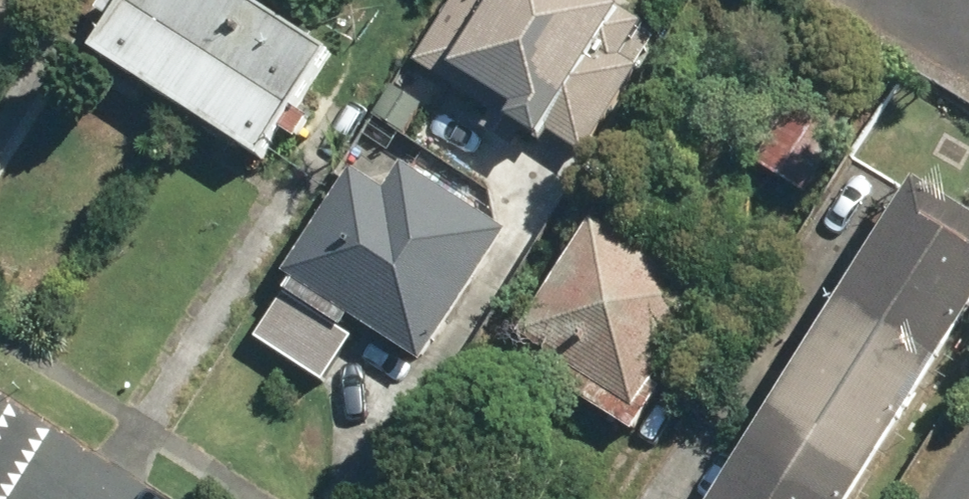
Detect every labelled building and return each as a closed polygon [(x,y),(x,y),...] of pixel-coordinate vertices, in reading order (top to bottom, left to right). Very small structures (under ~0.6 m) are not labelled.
[(96,52),(264,159),(332,53),(249,0),(130,0),(96,52)] [(606,0),(456,0),(416,62),(493,112),(482,128),(516,149),(527,132),(544,143),(551,133),(585,156),(641,69),(624,58),(645,25),(606,0)] [(854,121),(783,79),(738,153),(808,196),(854,121)] [(362,116),(329,96),(294,153),(328,173),(362,116)] [(407,165),(390,191),(357,170),(289,275),(426,363),(511,232),(407,165)] [(917,180),(717,498),(857,498),(968,321),(968,212),(917,180)] [(714,294),(598,217),(519,335),(564,365),(554,380),(637,435),(667,390),(655,383),(714,294)] [(358,339),(290,293),(260,336),(328,383),(358,339)]
